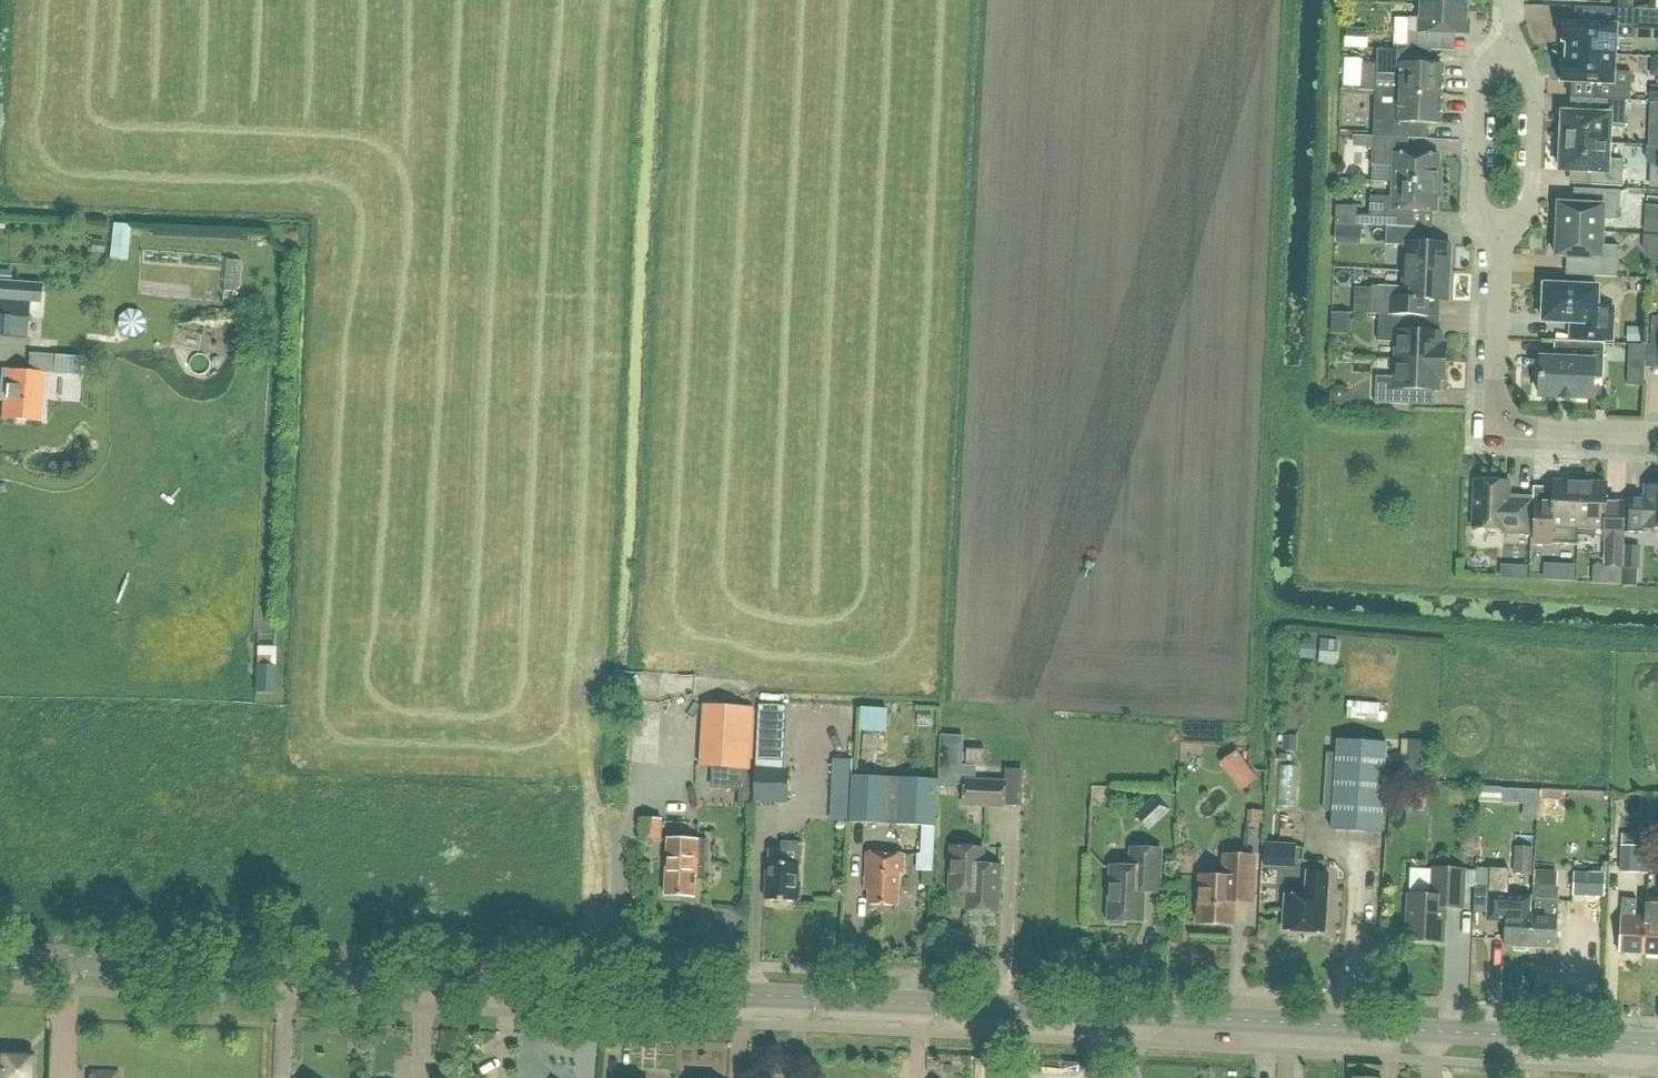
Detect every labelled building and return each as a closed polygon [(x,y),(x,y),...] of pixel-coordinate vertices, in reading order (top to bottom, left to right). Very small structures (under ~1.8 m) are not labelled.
[(1468,8),(1421,6),(1420,19),(1409,18),(1407,50),(1439,51),(1439,33),(1469,35),(1470,21),(1467,21),(1468,8)] [(1568,43),(1567,53),(1615,56),(1616,39),(1633,40),(1634,10),(1598,8),(1597,25),(1563,24),(1562,43),(1568,43)] [(1376,76),(1376,93),(1442,95),(1443,66),(1401,65),(1401,51),(1377,50),(1376,76)] [(1614,72),(1615,56),(1567,53),(1567,64),(1561,63),(1560,83),(1594,84),(1594,99),(1630,101),(1632,73),(1614,72)] [(1354,85),(1354,105),(1370,106),(1371,86),(1354,85)] [(1440,124),(1442,95),(1376,93),(1375,109),(1374,109),(1373,134),(1409,135),(1409,123),(1440,124)] [(1562,138),(1562,142),(1609,144),(1610,129),(1625,129),(1626,101),(1630,101),(1594,99),(1594,100),(1595,100),(1595,115),(1563,113),(1563,118),(1559,120),(1558,135),(1562,138)] [(1393,182),(1441,184),(1441,171),(1438,171),(1439,156),(1408,155),(1409,139),(1373,138),(1372,166),(1394,166),(1393,182)] [(1608,160),(1609,144),(1562,142),(1562,147),(1558,149),(1557,164),(1561,167),(1561,171),(1592,172),(1591,186),(1622,187),(1624,160),(1608,160)] [(1441,184),(1393,182),(1393,198),(1371,197),(1369,226),(1386,226),(1409,227),(1409,211),(1437,212),(1437,198),(1440,198),(1441,184)] [(1557,231),(1603,233),(1603,220),(1619,221),(1621,191),(1588,190),(1588,206),(1559,204),(1558,209),(1555,212),(1554,219),(1558,222),(1557,231)] [(1404,272),(1449,274),(1451,245),(1417,243),(1418,228),(1409,227),(1386,226),(1386,245),(1405,246),(1404,272)] [(1603,233),(1557,231),(1557,239),(1553,242),(1553,249),(1556,253),(1556,257),(1585,259),(1584,276),(1617,278),(1618,246),(1602,246),(1603,233)] [(225,266),(141,264),(140,292),(225,294),(225,266)] [(1449,274),(1404,272),(1403,288),(1372,287),(1371,315),(1379,315),(1411,316),(1429,317),(1430,300),(1448,301),(1449,274)] [(98,287),(109,288),(109,278),(84,277),(83,290),(98,290),(98,287)] [(1597,305),(1598,288),(1545,286),(1544,290),(1542,290),(1539,294),(1537,298),(1537,303),(1539,307),(1541,311),(1543,311),(1543,316),(1543,322),(1577,323),(1577,338),(1571,338),(1571,339),(1612,341),(1614,310),(1601,310),(1597,305)] [(28,319),(29,302),(0,300),(0,337),(26,339),(28,319)] [(1411,316),(1379,315),(1378,342),(1396,343),(1395,360),(1445,362),(1446,344),(1442,344),(1442,333),(1410,332),(1411,316)] [(1604,344),(1555,342),(1555,359),(1541,359),(1540,397),(1593,399),(1594,379),(1603,380),(1604,344)] [(0,369),(0,401),(0,406),(0,418),(39,422),(43,373),(52,374),(54,356),(28,353),(26,372),(0,369)] [(1631,353),(1631,368),(1644,368),(1645,353),(1631,353)] [(1445,362),(1395,360),(1394,378),(1376,377),(1375,403),(1407,405),(1408,389),(1440,391),(1440,380),(1445,380),(1445,362)] [(1475,481),(1473,529),(1506,531),(1506,535),(1531,536),(1533,497),(1518,496),(1518,499),(1509,498),(1510,482),(1475,481)] [(1578,534),(1580,483),(1553,482),(1552,511),(1537,510),(1538,505),(1537,504),(1535,544),(1551,544),(1551,543),(1578,544),(1579,534),(1578,534)] [(1596,529),(1605,529),(1605,540),(1606,540),(1604,567),(1622,568),(1625,501),(1606,500),(1607,484),(1580,483),(1578,534),(1579,534),(1596,535),(1596,529)] [(1657,534),(1657,487),(1645,486),(1644,497),(1630,496),(1629,533),(1644,533),(1644,529),(1654,529),(1654,534),(1657,534)] [(1635,571),(1623,570),(1622,585),(1635,585),(1635,571)] [(273,693),(274,666),(274,646),(257,645),(256,665),(253,665),(252,693),(273,693)] [(864,705),(865,732),(890,731),(889,704),(864,705)] [(761,765),(789,765),(789,705),(762,705),(761,765)] [(753,709),(704,706),(701,766),(750,769),(753,709)] [(1381,834),(1385,771),(1425,774),(1428,741),(1410,740),(1409,756),(1386,754),(1387,745),(1338,741),(1332,830),(1381,834)] [(985,767),(986,752),(968,751),(968,766),(985,767)] [(1257,781),(1246,767),(1233,777),(1243,791),(1257,781)] [(787,801),(788,772),(757,771),(756,800),(787,801)] [(734,773),(704,772),(703,794),(734,795),(734,773)] [(853,776),(850,824),(935,829),(938,781),(853,776)] [(1005,809),(1006,784),(967,782),(965,807),(1005,809)] [(1154,827),(1175,809),(1161,794),(1141,812),(1154,827)] [(662,819),(640,818),(639,840),(660,841),(662,819)] [(1649,848),(1640,847),(1640,836),(1622,835),(1622,846),(1620,846),(1619,874),(1638,874),(1639,874),(1648,874),(1649,848)] [(665,897),(694,899),(695,881),(706,881),(708,843),(668,841),(665,897)] [(1531,875),(1532,848),(1516,847),(1514,874),(1531,875)] [(798,884),(799,850),(769,849),(769,863),(767,863),(765,901),(799,903),(800,884),(798,884)] [(1002,868),(984,867),(985,850),(953,849),(950,893),(968,894),(967,911),(1000,913),(1002,868)] [(1112,868),(1109,925),(1124,926),(1124,922),(1143,923),(1144,893),(1159,894),(1161,852),(1132,850),(1131,869),(1112,868)] [(1267,851),(1267,870),(1295,870),(1295,851),(1267,851)] [(904,876),(905,855),(868,853),(866,892),(869,892),(869,906),(899,908),(900,876),(904,876)] [(1232,926),(1233,903),(1252,904),(1254,857),(1224,856),(1223,878),(1201,877),(1199,924),(1232,926)] [(1463,909),(1465,871),(1434,869),(1433,897),(1409,896),(1407,941),(1444,943),(1445,908),(1463,909)] [(1531,948),(1532,916),(1530,916),(1531,898),(1523,898),(1508,897),(1509,871),(1490,869),(1487,914),(1487,923),(1506,924),(1505,946),(1513,947),(1514,951),(1526,952),(1527,947),(1531,948)] [(1325,934),(1329,873),(1308,872),(1307,897),(1287,896),(1285,931),(1325,934)] [(1605,875),(1574,873),(1573,896),(1604,897),(1605,875)] [(1645,916),(1643,954),(1657,955),(1657,900),(1648,899),(1647,916),(1645,916)] [(1535,916),(1532,916),(1531,948),(1556,949),(1559,902),(1536,901),(1535,916)] [(1643,954),(1645,916),(1636,916),(1636,903),(1622,902),(1622,915),(1621,915),(1619,953),(1643,954)] [(33,1055),(0,1054),(0,1077),(32,1077),(33,1055)]
